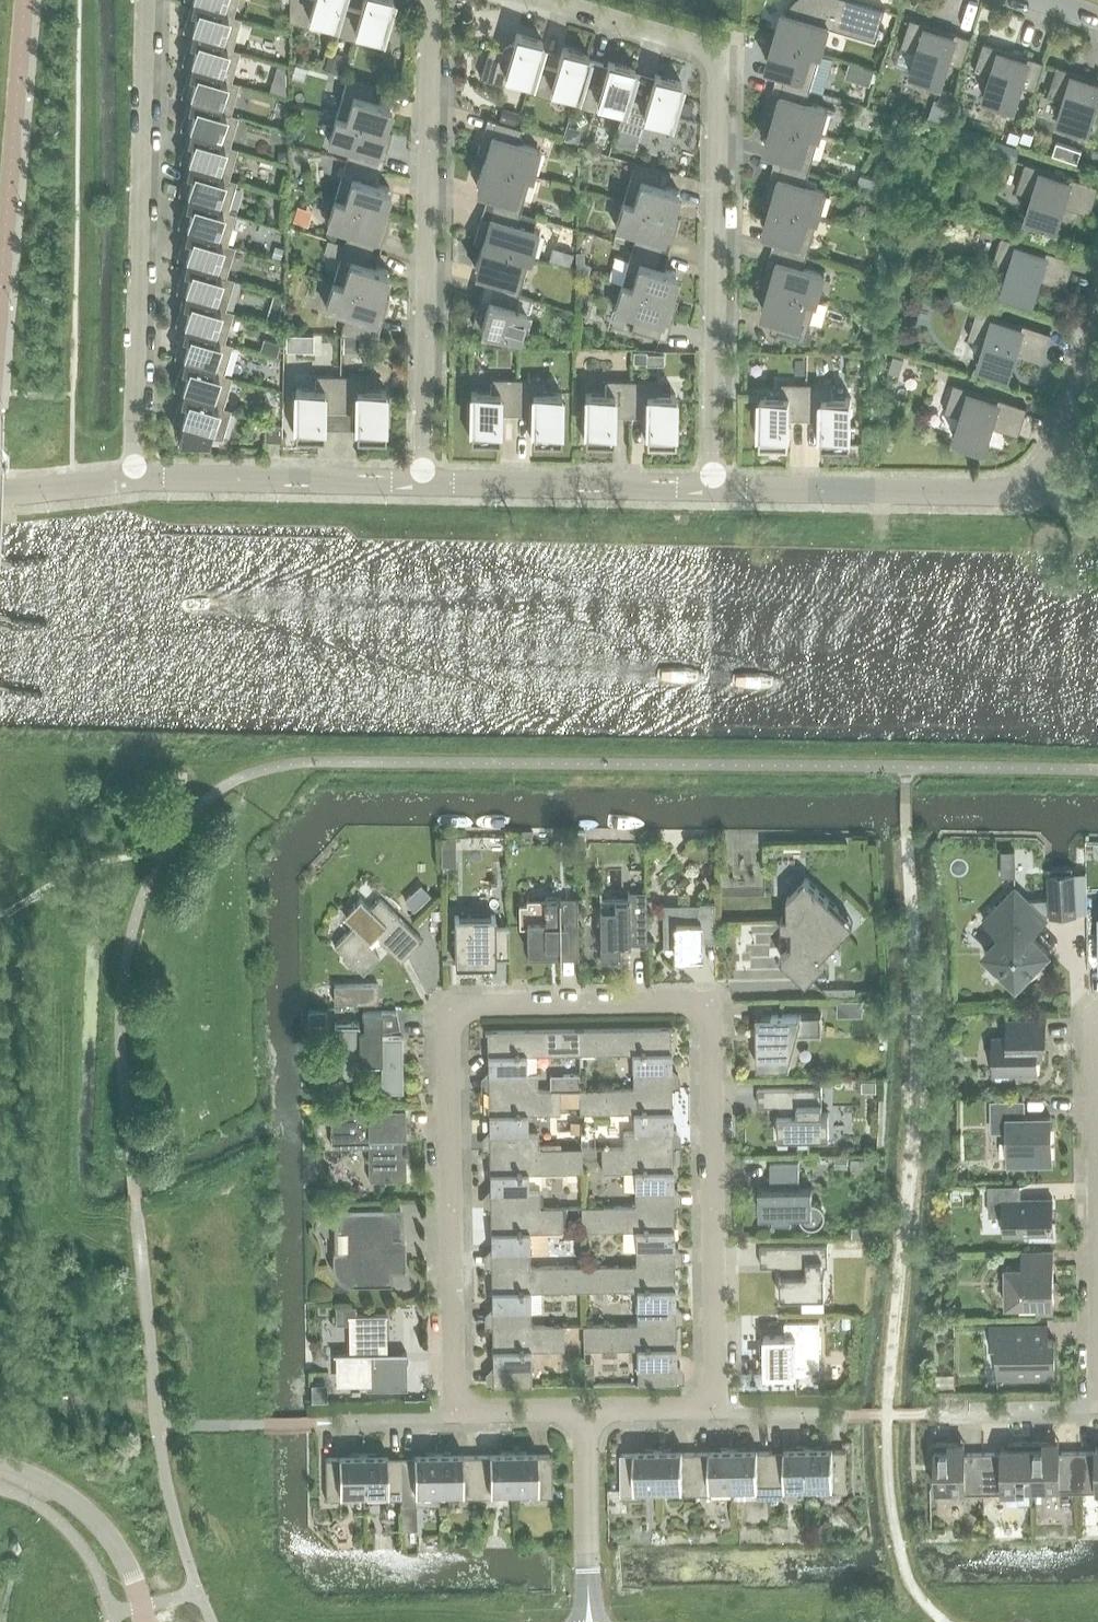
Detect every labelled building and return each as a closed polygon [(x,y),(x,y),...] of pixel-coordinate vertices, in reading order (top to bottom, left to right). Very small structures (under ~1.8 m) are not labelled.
[(190,4),(232,17),(233,16),(237,0),(192,0),(190,4)] [(289,1),(289,20),(308,26),(311,16),(333,23),(335,23),(340,5),(342,0),(289,0),(289,1)] [(392,0),(364,0),(360,11),(340,5),(335,23),(333,23),(330,33),(354,40),(357,30),(381,37),(392,0)] [(854,0),(795,0),(793,1),(792,3),(790,6),(788,10),(786,13),(782,12),(774,37),(822,51),(829,27),(876,41),(885,9),(854,0)] [(183,30),(191,33),(189,37),(231,49),(232,48),(241,18),(233,16),(232,17),(190,4),(183,30)] [(909,71),(946,83),(946,82),(942,80),(948,62),(962,66),(971,38),(910,18),(901,46),(917,52),(911,70),(909,70),(909,71)] [(543,41),(516,34),(510,55),(488,48),(480,77),(504,84),(506,74),(529,81),(531,81),(536,63),(543,41)] [(231,49),(189,37),(182,63),(190,65),(189,69),(231,82),(231,81),(240,51),(232,48),(231,49)] [(822,51),(774,37),(767,63),(787,68),(783,81),(811,89),(822,51)] [(982,93),(982,95),(1019,107),(1019,105),(1015,104),(1021,86),(1035,90),(1044,62),(984,42),(974,70),(991,75),(985,94),(982,93)] [(553,88),(575,94),(577,95),(582,77),(589,55),(563,47),(556,69),(536,63),(531,81),(529,81),(526,91),(550,97),(553,88)] [(329,50),(324,69),(337,73),(342,54),(329,50)] [(599,101),(621,108),(623,108),(629,90),(635,69),(609,61),(602,83),(582,77),(577,95),(575,94),(572,104),(596,111),(599,101)] [(861,76),(871,78),(874,69),(864,66),(861,76)] [(1097,110),(1097,79),(1057,66),(1048,94),(1064,99),(1058,118),(1056,117),(1055,119),(1092,131),(1093,129),(1089,128),(1095,109),(1097,110)] [(231,82),(189,69),(181,95),(189,98),(188,102),(230,114),(230,113),(239,83),(231,81),(231,82)] [(618,118),(642,125),(645,115),(669,122),(675,104),(678,93),(681,82),(655,75),(649,96),(629,90),(623,108),(621,108),(618,118)] [(348,77),(336,116),(383,130),(384,129),(391,105),(371,99),(375,85),(348,77)] [(286,85),(272,80),(269,90),(287,96),(286,85)] [(811,89),(783,81),(779,94),(772,92),(764,119),(773,121),(773,120),(820,134),(828,108),(807,102),(811,89)] [(939,99),(949,103),(953,90),(943,87),(939,99)] [(678,93),(675,104),(690,108),(693,97),(678,93)] [(180,128),(188,130),(187,134),(229,147),(229,146),(238,116),(230,113),(230,114),(188,102),(180,128)] [(501,113),(499,120),(514,125),(518,112),(508,109),(501,113)] [(350,148),(346,161),(374,169),(377,156),(384,158),(392,131),(384,129),(383,130),(336,116),(329,142),(350,148)] [(494,120),(490,134),(483,132),(475,159),(483,161),(484,160),(531,174),(539,148),(517,142),(522,128),(494,120)] [(773,120),(773,121),(765,145),(785,151),(781,164),(809,172),(820,134),(773,120)] [(577,141),(579,134),(575,128),(569,126),(565,137),(577,141)] [(1010,129),(1006,140),(1017,144),(1021,133),(1010,129)] [(1023,130),(1019,141),(1030,145),(1034,133),(1023,130)] [(229,147),(187,134),(179,160),(187,163),(186,167),(228,180),(229,179),(237,148),(229,146),(229,147)] [(994,139),(990,150),(1016,158),(1020,148),(994,139)] [(1057,142),(1053,153),(1078,162),(1082,150),(1057,142)] [(484,160),(483,161),(476,185),(496,191),(492,204),(520,212),(531,174),(484,160)] [(346,161),(335,199),(382,213),(382,211),(389,187),(370,182),(374,169),(346,161)] [(658,184),(662,170),(635,162),(623,201),(670,215),(671,214),(678,190),(658,184)] [(1097,191),(1097,186),(1026,162),(1016,191),(1033,196),(1027,215),(1024,214),(1024,215),(1061,227),(1061,226),(1057,224),(1063,206),(1090,215),(1097,191)] [(809,172),(781,164),(778,176),(771,174),(763,201),(771,204),(772,202),(819,216),(826,191),(816,188),(818,182),(807,179),(809,172)] [(178,193),(187,196),(185,200),(227,212),(228,211),(237,181),(229,179),(228,180),(186,167),(178,193)] [(880,189),(884,177),(861,171),(858,183),(880,189)] [(348,231),(344,243),(372,252),(376,239),(383,241),(391,214),(382,211),(382,213),(335,199),(327,224),(348,231)] [(227,212),(185,200),(178,226),(186,228),(184,232),(227,245),(227,244),(236,213),(228,211),(227,212)] [(671,243),(679,216),(671,214),(670,215),(623,201),(616,227),(637,233),(633,246),(661,254),(664,241),(671,243)] [(772,202),(771,204),(764,228),(784,233),(780,246),(808,255),(819,216),(772,202)] [(473,242),(482,244),(482,243),(530,257),(537,231),(533,230),(516,225),(520,212),(492,204),(488,217),(481,215),(473,242)] [(520,212),(516,225),(533,230),(537,217),(520,212)] [(227,245),(184,232),(177,258),(185,261),(184,265),(226,278),(226,276),(235,246),(227,244),(227,245)] [(1066,288),(1075,260),(1002,236),(992,264),(1009,270),(1003,288),(1001,287),(1000,289),(1037,301),(1038,299),(1033,298),(1039,280),(1066,288)] [(344,243),(333,282),(380,296),(381,294),(388,270),(368,264),(372,252),(344,243)] [(482,243),(482,244),(475,268),(494,274),(491,287),(518,295),(530,257),(482,243)] [(275,246),(272,256),(280,259),(283,248),(275,246)] [(669,298),(669,296),(676,272),(657,267),(661,254),(633,246),(622,284),(669,298)] [(808,255),(780,246),(776,259),(769,257),(761,284),(770,286),(770,285),(817,299),(825,274),(804,267),(808,255)] [(589,265),(584,264),(576,263),(575,270),(587,274),(589,265)] [(184,293),(183,298),(225,310),(225,309),(234,279),(226,276),(226,278),(184,265),(176,291),(184,293)] [(340,335),(370,336),(374,321),(381,323),(389,296),(381,294),(380,296),(333,282),(326,307),(347,313),(340,335)] [(631,329),(659,338),(663,324),(670,326),(678,299),(669,296),(669,298),(622,284),(614,309),(635,315),(631,329)] [(782,316),(777,334),(805,342),(805,341),(810,342),(813,332),(808,330),(817,299),(770,285),(770,286),(762,310),(782,316)] [(472,324),(473,324),(474,324),(518,337),(526,312),(529,313),(532,300),(518,296),(518,295),(491,287),(487,299),(480,297),(472,324)] [(956,289),(952,301),(968,307),(974,304),(977,296),(956,289)] [(183,326),(182,330),(224,343),(224,342),(233,311),(225,309),(225,310),(183,298),(175,324),(183,326)] [(269,309),(266,318),(279,322),(282,313),(279,312),(269,309)] [(1051,334),(978,310),(969,338),(985,343),(979,362),(977,361),(976,362),(1013,374),(1014,373),(1009,372),(1015,353),(1042,362),(1051,334)] [(174,356),(182,359),(181,363),(223,375),(223,374),(232,344),(224,342),(224,343),(182,330),(174,356)] [(287,334),(287,349),(304,349),(305,334),(287,334)] [(574,339),(568,336),(565,347),(574,347),(574,339)] [(343,337),(343,352),(359,353),(359,337),(343,337)] [(264,339),(261,350),(277,355),(280,343),(264,339)] [(634,362),(646,363),(646,353),(646,351),(634,351),(634,362)] [(893,355),(887,371),(899,375),(905,359),(893,355)] [(807,359),(797,359),(797,374),(807,374),(807,359)] [(268,372),(280,375),(280,363),(271,360),(268,372)] [(173,389),(181,391),(180,395),(222,408),(223,407),(232,377),(223,374),(223,375),(181,363),(173,389)] [(314,389),(296,389),(295,437),(324,437),(324,411),(340,411),(341,375),(315,375),(314,389)] [(356,438),(385,438),(386,390),(367,390),(367,376),(341,375),(340,411),(357,412),(356,438)] [(490,392),(471,392),(470,440),(499,440),(500,414),(516,414),(517,378),(490,378),(490,392)] [(543,393),(543,379),(517,378),(516,414),(532,414),(532,441),(561,441),(562,393),(543,393)] [(585,394),(585,442),(613,442),(614,416),(630,416),(631,380),(604,380),(604,394),(585,394)] [(646,443),(675,443),(676,395),(657,395),(657,381),(631,380),(630,416),(646,416),(646,443)] [(761,397),(760,445),(789,445),(790,419),(806,419),(806,383),(780,383),(780,397),(761,397)] [(851,446),(851,398),(833,398),(833,384),(806,383),(806,419),(822,419),(822,446),(851,446)] [(1018,436),(1028,407),(954,383),(945,412),(961,417),(955,435),(953,435),(952,436),(989,448),(990,447),(986,445),(992,427),(1018,436)] [(222,408),(180,395),(173,422),(181,424),(177,436),(222,437),(231,409),(223,407),(222,408)] [(281,441),(281,425),(266,421),(265,440),(281,441)] [(522,830),(522,842),(532,842),(532,830),(522,830)] [(577,830),(577,842),(585,842),(585,830),(577,830)] [(454,850),(441,850),(441,864),(454,864),(454,850)] [(990,940),(989,943),(981,951),(993,962),(991,964),(992,965),(994,969),(996,972),(1000,975),(1003,977),(1006,978),(1008,977),(1016,985),(1025,976),(1026,977),(1029,976),(1033,974),(1036,972),(1039,968),(1041,965),(1042,962),(1041,961),(1051,950),(1041,941),(1041,939),(1038,936),(1035,932),(1047,920),(1044,916),(1078,914),(1078,913),(1076,873),(1076,871),(1047,872),(1048,899),(1027,900),(1015,889),(984,921),(995,932),(992,936),(990,940)] [(1086,873),(1076,873),(1078,913),(1087,913),(1086,873)] [(806,878),(787,897),(787,916),(781,916),(782,928),(788,927),(788,949),(780,957),(806,982),(825,963),(820,958),(853,923),(806,878)] [(628,947),(647,947),(646,891),(626,891),(627,900),(600,900),(599,892),(600,958),(620,958),(620,943),(628,942),(628,947)] [(409,896),(404,900),(413,909),(421,902),(416,896),(409,896)] [(526,903),(519,903),(519,926),(527,926),(527,952),(528,952),(528,959),(549,959),(549,951),(561,951),(560,938),(565,938),(564,930),(578,930),(577,898),(526,899),(526,903)] [(388,948),(392,944),(404,956),(419,940),(420,941),(422,940),(380,899),(370,909),(360,899),(343,916),(353,926),(334,946),(346,957),(343,959),(352,968),(354,965),(363,973),(379,957),(378,956),(375,953),(374,950),(374,946),(373,943),(370,940),(374,935),(388,948)] [(701,933),(715,933),(714,902),(699,903),(699,906),(664,906),(664,904),(662,904),(663,947),(676,947),(676,957),(701,957),(701,933)] [(495,915),(454,916),(455,964),(459,964),(459,959),(492,959),(492,964),(496,964),(496,959),(509,958),(509,925),(495,925),(495,915)] [(334,1003),(378,1002),(378,984),(334,985),(334,1003)] [(849,987),(823,988),(832,997),(850,997),(849,988),(849,987)] [(863,1000),(853,1000),(853,1015),(863,1015),(863,1000)] [(325,1010),(308,1010),(308,1023),(325,1023),(325,1010)] [(359,1023),(334,1023),(335,1078),(360,1078),(360,1061),(381,1061),(381,1090),(403,1090),(402,1037),(384,1037),(382,1037),(382,1031),(400,1028),(397,1011),(364,1011),(364,1013),(364,1029),(359,1029),(359,1023)] [(801,1015),(772,1015),(772,1016),(761,1016),(762,1042),(760,1042),(759,1043),(758,1044),(757,1045),(757,1046),(757,1047),(757,1067),(790,1066),(790,1063),(786,1042),(786,1035),(822,1035),(821,1015),(801,1015)] [(1045,1046),(1045,1020),(1007,1021),(1007,1038),(993,1038),(993,1082),(1012,1082),(1012,1074),(1036,1073),(1036,1082),(1037,1082),(1037,1046),(1045,1046)] [(580,1054),(633,1053),(633,1088),(633,1089),(674,1088),(674,1085),(673,1085),(673,1087),(660,1088),(660,1073),(666,1073),(671,1068),(671,1030),(673,1030),(673,1028),(579,1030),(580,1054)] [(579,1030),(485,1031),(485,1033),(487,1033),(488,1070),(494,1076),(494,1090),(487,1090),(487,1088),(486,1088),(486,1091),(537,1090),(537,1089),(537,1074),(526,1074),(526,1055),(580,1054),(579,1030)] [(579,1074),(563,1075),(563,1089),(580,1089),(579,1074)] [(877,1080),(862,1080),(862,1091),(877,1090),(877,1080)] [(822,1087),(758,1088),(758,1106),(778,1106),(778,1137),(829,1136),(829,1113),(822,1113),(822,1087)] [(674,1144),(674,1146),(661,1147),(661,1132),(667,1132),(672,1127),(672,1089),(674,1089),(674,1088),(633,1089),(633,1088),(580,1089),(580,1106),(580,1113),(634,1112),(634,1131),(624,1131),(624,1147),(624,1148),(675,1147),(675,1144),(674,1144)] [(495,1135),(495,1149),(488,1149),(488,1147),(487,1147),(487,1150),(539,1149),(538,1133),(528,1133),(527,1114),(560,1113),(560,1106),(560,1089),(537,1089),(537,1090),(486,1091),(486,1092),(488,1092),(489,1130),(495,1135)] [(563,1089),(560,1089),(560,1106),(580,1106),(580,1089),(563,1089)] [(1051,1117),(1023,1118),(1023,1102),(993,1102),(993,1130),(1007,1130),(1008,1165),(1009,1165),(1009,1162),(1030,1161),(1030,1165),(1052,1164),(1051,1117)] [(368,1112),(338,1113),(331,1113),(331,1147),(368,1146),(369,1180),(385,1180),(386,1181),(391,1181),(391,1180),(406,1180),(406,1155),(401,1155),(401,1128),(405,1128),(405,1110),(368,1110),(368,1112)] [(668,1191),(673,1186),(673,1148),(675,1148),(675,1147),(624,1148),(624,1147),(602,1147),(602,1172),(635,1171),(635,1206),(635,1207),(676,1206),(676,1203),(675,1203),(675,1205),(668,1205),(668,1191)] [(502,1194),(502,1208),(489,1208),(489,1206),(488,1206),(488,1209),(539,1208),(539,1207),(539,1192),(528,1192),(528,1173),(582,1172),(582,1148),(539,1149),(487,1150),(487,1151),(489,1151),(490,1189),(496,1194),(502,1194)] [(868,1159),(851,1159),(851,1168),(869,1168),(868,1159)] [(786,1215),(800,1215),(800,1218),(802,1222),(805,1225),(808,1226),(812,1227),(816,1226),(820,1225),(822,1222),(824,1219),(825,1215),(825,1212),(823,1209),(821,1206),(819,1204),(815,1202),(812,1202),(812,1189),(812,1188),(799,1188),(799,1162),(770,1162),(771,1188),(759,1189),(759,1190),(760,1215),(773,1215),(773,1218),(786,1218),(786,1215)] [(1053,1241),(1052,1198),(1051,1198),(1051,1201),(1020,1201),(1020,1186),(989,1186),(989,1215),(1003,1215),(1004,1235),(1005,1235),(1005,1232),(1028,1232),(1028,1242),(1053,1241)] [(676,1262),(676,1264),(663,1265),(662,1250),(669,1250),(674,1245),(674,1207),(676,1207),(676,1206),(635,1207),(635,1206),(581,1207),(582,1231),(635,1230),(636,1265),(636,1266),(677,1265),(677,1262),(676,1262)] [(497,1253),(497,1267),(490,1267),(490,1265),(489,1265),(489,1268),(530,1267),(529,1232),(562,1231),(562,1207),(539,1207),(539,1208),(488,1209),(488,1210),(490,1210),(491,1248),(497,1253)] [(351,1284),(354,1284),(392,1284),(392,1282),(391,1282),(390,1269),(404,1269),(404,1270),(405,1270),(405,1236),(394,1236),(394,1227),(401,1227),(400,1209),(336,1210),(336,1228),(347,1228),(348,1252),(334,1252),(334,1251),(333,1251),(333,1265),(333,1268),(334,1269),(334,1272),(335,1273),(336,1275),(337,1276),(338,1278),(341,1280),(345,1283),(347,1284),(351,1284)] [(848,1239),(848,1250),(862,1250),(861,1239),(848,1239)] [(760,1245),(760,1266),(780,1266),(781,1296),(825,1296),(825,1272),(823,1272),(823,1265),(828,1265),(828,1244),(760,1245)] [(1054,1311),(1053,1252),(1022,1252),(1022,1267),(1005,1267),(1006,1306),(1037,1305),(1037,1311),(1054,1311)] [(677,1321),(677,1323),(670,1323),(670,1309),(675,1304),(675,1266),(677,1266),(677,1265),(636,1266),(636,1265),(583,1266),(583,1290),(636,1289),(637,1324),(637,1325),(678,1324),(678,1321),(677,1321)] [(497,1312),(498,1326),(491,1326),(491,1324),(489,1324),(490,1327),(531,1327),(531,1326),(530,1291),(583,1290),(583,1266),(530,1267),(489,1268),(489,1269),(491,1269),(492,1307),(497,1312)] [(356,1306),(336,1307),(336,1318),(349,1317),(349,1316),(348,1316),(348,1315),(356,1315),(356,1306)] [(349,1353),(333,1353),(333,1354),(340,1354),(340,1380),(366,1380),(366,1389),(407,1389),(407,1362),(387,1363),(387,1352),(386,1316),(387,1316),(387,1314),(356,1315),(348,1315),(348,1316),(349,1316),(349,1317),(349,1325),(349,1353)] [(840,1316),(827,1316),(827,1329),(840,1329),(840,1316)] [(764,1336),(764,1350),(766,1350),(766,1373),(795,1372),(795,1374),(797,1374),(797,1367),(820,1366),(819,1321),(785,1322),(785,1336),(764,1336)] [(936,1333),(949,1333),(949,1323),(936,1323),(936,1333)] [(638,1384),(679,1384),(679,1381),(678,1381),(678,1382),(671,1383),(671,1368),(676,1363),(675,1325),(678,1325),(678,1324),(637,1325),(637,1324),(583,1325),(584,1349),(637,1348),(638,1384)] [(1055,1377),(1054,1339),(1048,1340),(1047,1324),(990,1325),(990,1343),(997,1343),(997,1378),(1055,1377)] [(490,1387),(532,1386),(531,1350),(564,1349),(564,1325),(531,1326),(531,1327),(490,1327),(490,1328),(492,1328),(493,1366),(498,1371),(499,1385),(492,1385),(492,1384),(490,1384),(490,1387)] [(1078,1491),(1078,1452),(1059,1452),(1059,1441),(1030,1442),(1031,1492),(1032,1492),(1032,1487),(1043,1487),(1043,1492),(1078,1491)] [(1002,1453),(983,1453),(984,1493),(1018,1492),(1018,1487),(1030,1487),(1030,1492),(1031,1492),(1030,1442),(1008,1442),(1008,1447),(1001,1447),(1002,1453)] [(930,1444),(935,1444),(936,1494),(937,1493),(937,1488),(949,1488),(949,1493),(984,1493),(983,1453),(964,1453),(964,1443),(930,1443),(930,1444)] [(1096,1446),(1096,1451),(1078,1452),(1078,1491),(1097,1491),(1097,1446),(1096,1446)] [(784,1451),(771,1451),(771,1493),(786,1492),(786,1486),(809,1486),(808,1447),(784,1448),(784,1451)] [(833,1447),(808,1447),(809,1486),(832,1486),(832,1492),(846,1492),(847,1492),(847,1486),(846,1450),(833,1450),(833,1447)] [(709,1452),(696,1452),(696,1494),(711,1494),(711,1487),(734,1487),(733,1448),(709,1449),(709,1452)] [(758,1448),(733,1448),(734,1487),(757,1487),(757,1493),(771,1493),(771,1451),(758,1451),(758,1448)] [(682,1449),(658,1450),(659,1488),(682,1488),(682,1494),(696,1494),(696,1452),(683,1453),(682,1449)] [(620,1489),(620,1490),(621,1495),(636,1495),(636,1489),(659,1488),(658,1450),(634,1450),(634,1453),(621,1454),(621,1489),(620,1489)] [(552,1497),(552,1490),(551,1454),(538,1455),(538,1451),(513,1452),(514,1490),(537,1490),(537,1496),(551,1496),(551,1497),(552,1497)] [(463,1452),(438,1453),(439,1491),(462,1491),(462,1497),(476,1497),(476,1455),(463,1456),(463,1452)] [(489,1455),(476,1455),(476,1497),(491,1497),(491,1491),(514,1490),(513,1452),(489,1452),(489,1455)] [(387,1453),(386,1453),(363,1454),(364,1493),(387,1492),(387,1499),(401,1498),(401,1456),(387,1457),(387,1453)] [(414,1456),(401,1456),(401,1498),(416,1498),(416,1492),(439,1491),(438,1453),(414,1453),(414,1456)] [(325,1494),(326,1500),(341,1499),(341,1493),(364,1493),(363,1454),(339,1454),(339,1457),(325,1458),(326,1494),(325,1494)]
